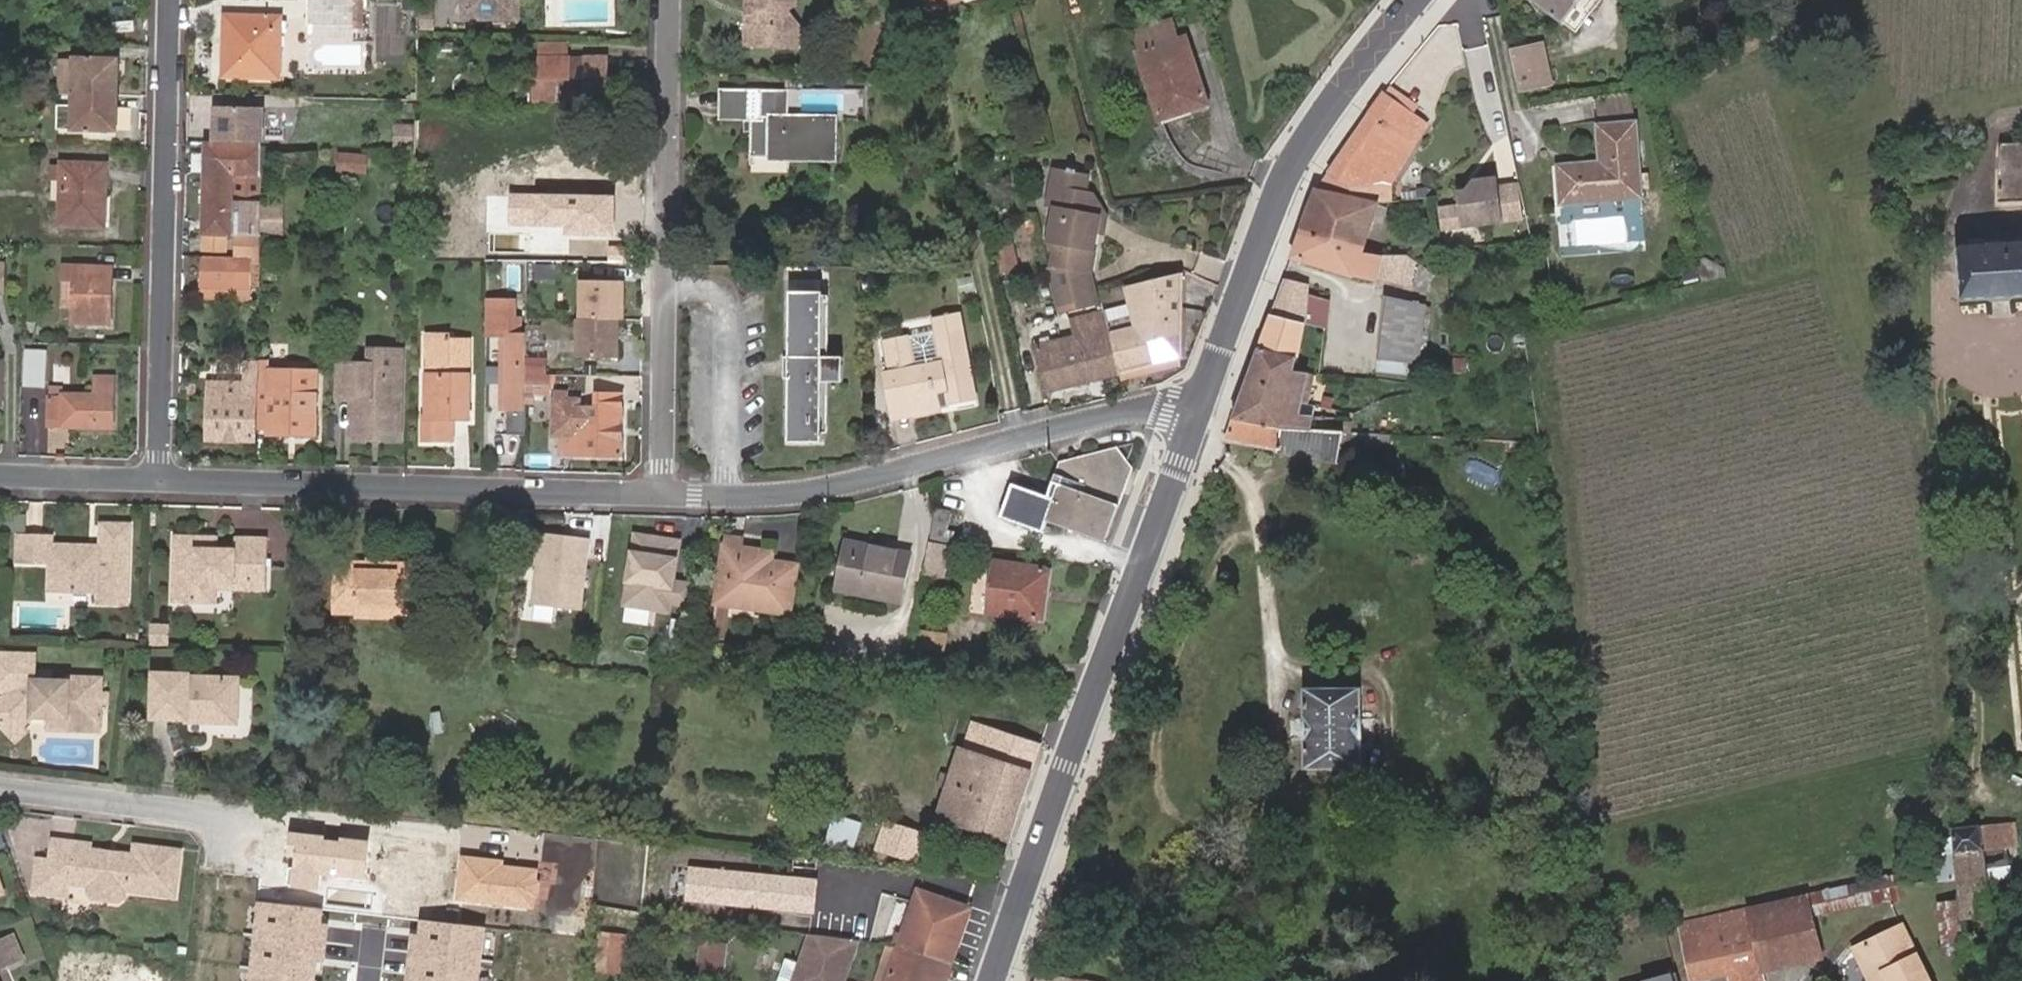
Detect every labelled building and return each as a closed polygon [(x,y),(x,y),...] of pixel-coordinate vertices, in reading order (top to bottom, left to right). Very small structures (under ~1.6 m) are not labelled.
[(304,23),(310,24),(310,33),(336,34),(336,24),(351,25),(351,0),(305,0),(304,23)] [(351,25),(360,25),(360,0),(351,0),(351,25)] [(516,14),(516,0),(467,0),(467,13),(516,14)] [(769,47),(776,47),(797,47),(797,20),(788,11),(794,5),(794,0),(744,0),(744,8),(749,9),(749,21),(744,21),(744,45),(769,39),(769,47)] [(1561,23),(1579,0),(1531,0),(1561,23)] [(279,76),(279,17),(224,15),(223,75),(279,76)] [(1142,53),(1140,54),(1161,118),(1207,102),(1185,38),(1179,40),(1176,31),(1173,22),(1135,35),(1138,44),(1142,53)] [(542,41),(542,54),(568,54),(569,42),(542,41)] [(1508,55),(1518,96),(1549,87),(1541,48),(1508,55)] [(606,95),(607,55),(568,54),(542,54),(542,74),(532,74),(531,102),(586,104),(587,94),(606,95)] [(73,96),(74,59),(58,59),(57,95),(73,96)] [(73,96),(117,97),(117,60),(74,59),(73,96)] [(838,158),(839,116),(790,116),(790,91),(765,90),(720,89),(719,121),(752,122),(751,155),(764,156),(838,158)] [(1593,99),(1596,125),(1615,122),(1615,110),(1633,107),(1632,90),(1593,99)] [(115,131),(117,97),(73,96),(73,130),(115,131)] [(1413,128),(1373,106),(1320,185),(1325,188),(1327,184),(1337,185),(1338,182),(1365,183),(1364,200),(1377,204),(1378,201),(1388,200),(1395,175),(1385,176),(1413,128)] [(262,143),(263,108),(215,107),(214,142),(262,143)] [(397,145),(413,145),(413,118),(397,118),(397,145)] [(416,119),(416,150),(416,157),(445,158),(446,119),(416,119)] [(1561,208),(1645,199),(1635,120),(1615,122),(1596,125),(1599,164),(1557,169),(1561,208)] [(1422,132),(1413,128),(1385,176),(1395,175),(1422,132)] [(2000,201),(2021,200),(2021,142),(2002,143),(2000,201)] [(262,214),(264,147),(235,146),(225,146),(210,146),(209,174),(207,211),(206,233),(207,233),(240,234),(240,256),(253,257),(261,257),(262,214)] [(367,157),(339,155),(338,172),(367,173),(367,157)] [(62,164),(61,224),(97,225),(98,194),(104,194),(104,165),(62,164)] [(1053,260),(1046,262),(1057,310),(1097,301),(1090,269),(1097,227),(1088,226),(1092,203),(1083,186),(1085,169),(1073,168),(1074,165),(1065,164),(1064,166),(1053,164),(1047,203),(1054,203),(1049,237),(1055,244),(1053,260)] [(1483,228),(1524,222),(1518,184),(1498,187),(1497,178),(1473,181),(1474,190),(1456,193),(1458,207),(1438,210),(1442,233),(1483,228)] [(1325,188),(1320,185),(1316,191),(1302,231),(1363,246),(1377,204),(1364,200),(1365,183),(1338,182),(1337,185),(1327,184),(1325,188)] [(1090,188),(1083,186),(1092,203),(1088,226),(1097,227),(1101,227),(1104,212),(1090,188)] [(616,197),(514,193),(513,223),(567,225),(567,237),(614,239),(616,197)] [(1483,228),(1442,233),(1444,249),(1485,244),(1483,228)] [(1362,250),(1363,246),(1302,231),(1292,256),(1353,276),(1376,281),(1377,279),(1401,285),(1411,286),(1417,262),(1408,256),(1381,252),(1362,250)] [(226,249),(226,234),(207,234),(207,249),(226,249)] [(1018,266),(1011,239),(992,243),(999,271),(1018,266)] [(1963,301),(2021,298),(2021,242),(1964,245),(1960,250),(1963,301)] [(252,286),(253,257),(240,256),(205,256),(205,290),(250,290),(252,286)] [(102,289),(103,267),(74,267),(65,266),(64,280),(74,281),(73,325),(110,326),(111,289),(102,289)] [(111,267),(103,267),(102,289),(111,289),(111,267)] [(1110,330),(1122,372),(1180,357),(1182,270),(1127,285),(1135,312),(1138,321),(1110,330)] [(1285,278),(1272,313),(1303,323),(1309,285),(1285,278)] [(624,320),(625,281),(583,280),(581,319),(619,320),(624,320)] [(817,442),(817,437),(816,296),(813,296),(812,280),(782,280),(783,358),(782,383),(783,443),(817,442)] [(527,354),(527,334),(518,334),(518,318),(513,318),(514,289),(492,288),(492,318),(486,317),(486,334),(501,334),(499,407),(507,408),(507,433),(525,433),(525,401),(526,392),(526,381),(527,354)] [(1417,362),(1425,302),(1386,292),(1376,356),(1417,362)] [(824,437),(823,383),(823,357),(823,295),(816,296),(817,437),(824,437)] [(1049,391),(1122,372),(1110,330),(1108,319),(1105,310),(1070,319),(1074,337),(1038,345),(1049,391)] [(1138,321),(1135,312),(1108,319),(1110,330),(1138,321)] [(959,313),(930,319),(933,330),(961,325),(959,313)] [(1272,313),(1234,418),(1329,427),(1330,415),(1295,412),(1302,373),(1291,371),(1291,369),(1303,323),(1272,313)] [(618,359),(619,320),(581,319),(579,319),(578,357),(618,359)] [(35,325),(22,324),(22,341),(34,341),(35,325)] [(961,325),(933,330),(933,334),(939,365),(915,370),(909,339),(882,344),(888,370),(889,374),(884,375),(891,411),(910,407),(912,417),(941,411),(939,406),(938,396),(945,394),(947,404),(975,398),(961,325)] [(933,334),(909,339),(915,370),(939,365),(933,334)] [(447,419),(453,419),(468,419),(469,376),(469,350),(452,349),(451,375),(429,375),(428,418),(425,418),(424,439),(446,440),(447,419)] [(452,349),(430,349),(429,375),(451,375),(452,349)] [(43,389),(45,352),(26,351),(24,388),(43,389)] [(823,357),(823,383),(838,382),(837,357),(823,357)] [(782,383),(783,358),(774,358),(774,384),(782,383)] [(399,437),(400,384),(352,383),(353,365),(342,364),(341,396),(355,397),(353,435),(399,437)] [(364,375),(365,365),(353,365),(352,383),(400,384),(400,377),(364,375)] [(317,435),(318,372),(270,370),(269,379),(261,379),(261,412),(270,413),(270,434),(317,435)] [(114,428),(113,378),(93,378),(93,395),(62,395),(62,387),(50,388),(51,398),(49,398),(49,429),(71,429),(114,428)] [(246,383),(211,382),(209,441),(255,442),(256,379),(246,378),(246,383)] [(945,394),(938,396),(939,406),(947,404),(945,394)] [(581,401),(566,401),(566,435),(566,448),(566,454),(621,456),(623,396),(595,395),(595,408),(581,408),(581,401)] [(566,435),(566,401),(555,400),(554,427),(558,428),(558,435),(566,435)] [(910,407),(891,411),(893,421),(912,417),(910,407)] [(1234,418),(1226,439),(1279,448),(1279,454),(1319,458),(1320,449),(1336,451),(1339,428),(1329,427),(1234,418)] [(1097,473),(1128,479),(1134,462),(1118,445),(1087,455),(1081,467),(1097,473)] [(1106,539),(1128,479),(1097,473),(1081,467),(1087,455),(1067,460),(1055,495),(1015,480),(1002,515),(1045,531),(1050,517),(1106,539)] [(951,510),(935,508),(930,536),(946,539),(951,510)] [(100,552),(50,551),(50,540),(17,539),(15,567),(47,568),(46,595),(96,596),(95,610),(127,611),(129,531),(101,530),(100,552)] [(727,535),(719,578),(793,589),(796,566),(772,562),(769,566),(758,564),(759,551),(743,549),(744,539),(727,535)] [(679,544),(637,537),(626,606),(688,616),(692,588),(673,585),(679,544)] [(590,543),(542,538),(534,608),(582,614),(590,543)] [(209,554),(209,541),(175,539),(174,608),(219,609),(219,595),(219,579),(236,579),(235,584),(268,586),(268,542),(237,543),(236,553),(220,553),(209,554)] [(903,600),(913,552),(842,539),(834,587),(903,600)] [(220,541),(209,541),(209,554),(220,553),(220,541)] [(929,541),(923,572),(941,574),(947,543),(929,541)] [(769,566),(772,562),(773,554),(759,551),(758,564),(769,566)] [(1043,620),(1050,570),(995,562),(991,588),(981,587),(977,610),(1043,620)] [(371,568),(337,567),(334,616),(357,617),(357,610),(392,611),(391,618),(413,618),(416,570),(380,568),(380,575),(371,575),(371,568)] [(793,589),(719,578),(710,635),(724,637),(730,602),(731,595),(755,599),(753,606),(789,611),(793,589)] [(219,579),(219,595),(268,597),(268,586),(235,584),(236,579),(219,579)] [(730,602),(753,606),(755,599),(731,595),(730,602)] [(357,610),(357,617),(357,621),(391,623),(391,618),(392,611),(357,610)] [(912,627),(908,642),(933,647),(936,630),(912,627)] [(103,730),(105,682),(69,680),(69,685),(56,684),(48,683),(48,689),(37,688),(38,675),(38,658),(0,657),(0,690),(9,691),(9,698),(9,700),(7,700),(0,706),(0,727),(12,741),(21,732),(34,720),(50,720),(72,720),(72,727),(103,730)] [(48,683),(56,684),(54,676),(38,675),(37,688),(48,689),(48,683)] [(238,688),(189,685),(190,681),(168,679),(153,679),(151,723),(177,725),(186,725),(186,729),(235,733),(236,713),(238,688)] [(1359,774),(1364,695),(1309,691),(1303,770),(1359,774)] [(103,739),(103,730),(72,727),(72,720),(50,720),(48,735),(103,739)] [(1009,838),(1040,744),(990,728),(981,755),(961,749),(952,775),(948,788),(938,815),(1009,838)] [(28,740),(21,732),(12,741),(18,748),(28,740)] [(948,788),(952,775),(943,772),(939,784),(948,788)] [(861,823),(832,814),(822,845),(851,854),(861,823)] [(2021,849),(2019,823),(1984,826),(1988,879),(2015,880),(2021,849)] [(1959,883),(1988,879),(1984,826),(1954,828),(1959,880),(1959,883)] [(907,855),(914,834),(889,827),(883,847),(907,855)] [(1954,828),(1927,831),(1935,885),(1959,880),(1954,828)] [(931,839),(914,834),(907,855),(925,860),(931,839)] [(369,843),(297,835),(292,888),(321,890),(322,875),(366,879),(369,843)] [(136,864),(116,861),(116,865),(103,865),(103,859),(88,858),(89,851),(52,847),(50,867),(48,886),(67,888),(90,890),(88,900),(91,905),(115,909),(122,903),(124,897),(174,902),(180,859),(136,854),(136,864)] [(542,869),(460,860),(455,903),(537,912),(542,869)] [(66,904),(67,888),(48,886),(50,867),(36,866),(34,900),(66,904)] [(820,879),(687,867),(684,903),(816,916),(820,879)] [(1900,873),(1818,890),(1821,905),(1823,913),(1875,902),(1875,904),(1906,898),(1903,884),(1900,873)] [(1970,978),(2000,975),(1989,882),(1960,886),(1959,886),(1960,899),(1967,953),(1970,978)] [(896,944),(953,962),(972,906),(914,887),(909,902),(906,912),(896,944)] [(1822,956),(1808,896),(1698,920),(1700,935),(1754,924),(1762,964),(1763,971),(1819,958),(1822,958),(1822,956)] [(906,912),(909,902),(901,899),(898,910),(906,912)] [(1960,899),(1937,901),(1943,956),(1967,953),(1960,899)] [(321,909),(265,902),(255,977),(285,980),(311,980),(314,967),(322,968),(327,930),(318,929),(321,909)] [(429,920),(427,940),(418,939),(413,976),(421,977),(421,980),(479,980),(486,927),(429,920)] [(1700,935),(1698,920),(1664,927),(1670,952),(1702,945),(1700,935)] [(1731,971),(1762,964),(1754,924),(1700,935),(1702,945),(1709,975),(1731,971)] [(1902,927),(1855,949),(1869,980),(1932,980),(1902,927)] [(621,936),(596,933),(593,968),(618,970),(621,936)] [(809,933),(794,980),(843,980),(856,939),(847,938),(809,933)] [(714,938),(703,937),(700,966),(725,968),(727,944),(713,943),(714,938)] [(896,944),(887,943),(874,980),(885,980),(896,944)] [(953,962),(896,944),(885,980),(946,980),(953,962)] [(797,959),(787,956),(779,980),(783,980),(790,980),(797,959)] [(1731,971),(1733,980),(1765,980),(1763,971),(1762,964),(1731,971)]
